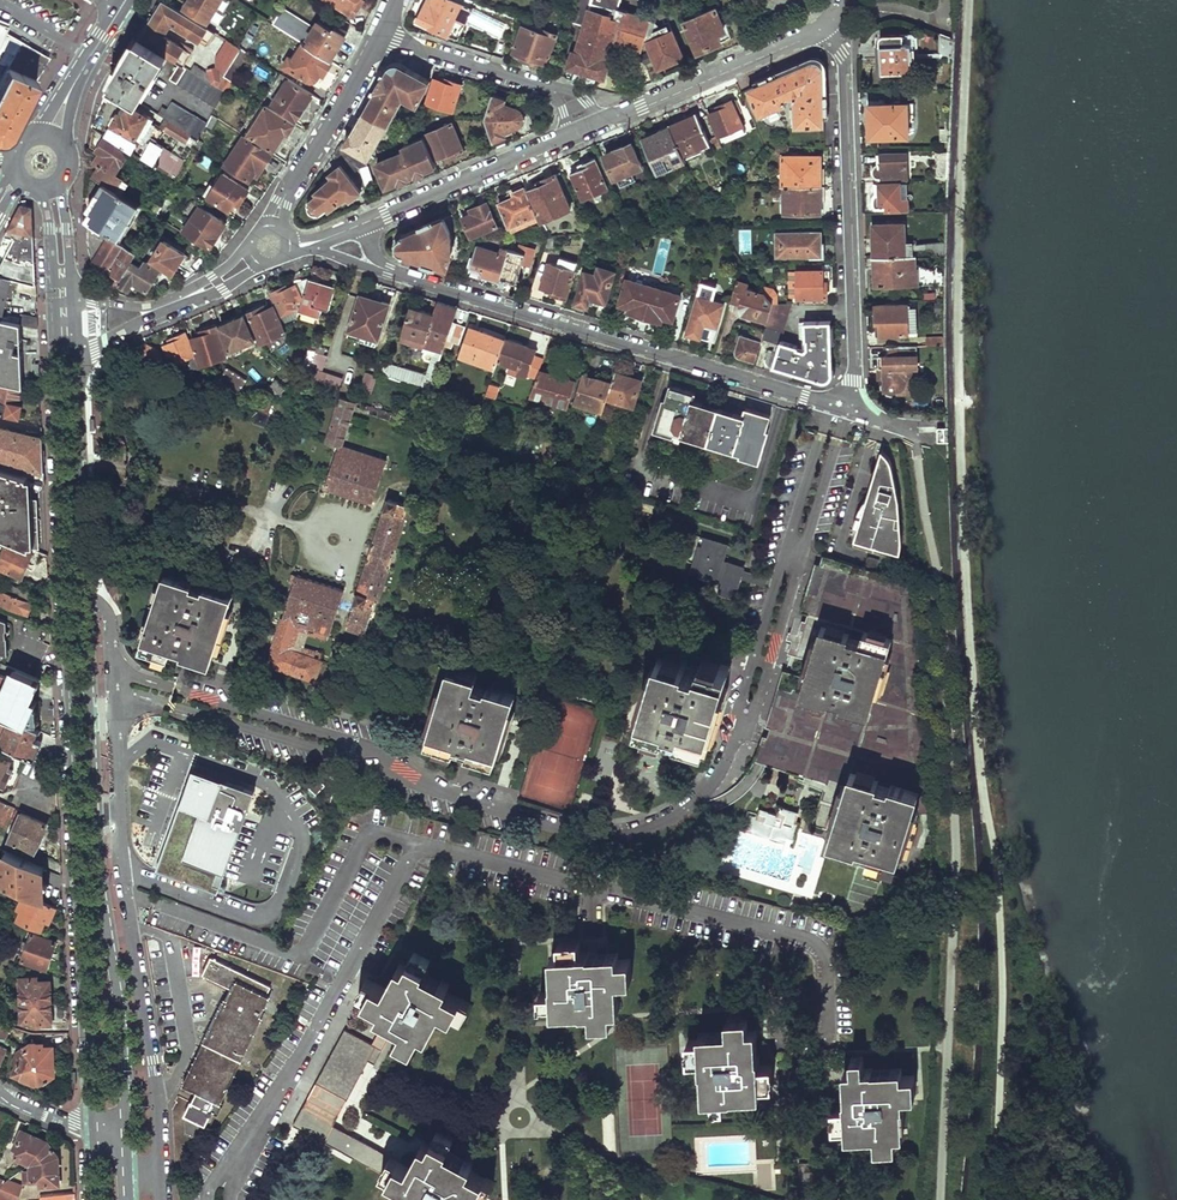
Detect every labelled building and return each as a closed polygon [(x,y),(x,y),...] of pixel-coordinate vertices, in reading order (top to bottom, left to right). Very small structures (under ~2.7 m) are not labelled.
[(139,38),(167,55),(178,63),(182,65),(191,52),(163,34),(171,22),(207,45),(215,33),(163,0),(162,0),(139,38)] [(185,7),(207,20),(219,0),(189,0),(185,7)] [(353,15),(363,0),(330,0),(353,15)] [(417,19),(447,35),(448,35),(463,5),(454,0),(427,0),(417,19)] [(568,66),(576,69),(574,77),(593,83),(596,74),(604,77),(615,41),(641,49),(643,41),(647,31),(652,32),(653,30),(658,14),(645,10),(643,15),(618,8),(621,0),(577,0),(571,20),(581,23),(578,33),(581,33),(575,52),(572,51),(568,66)] [(463,5),(448,35),(457,39),(473,10),(463,5)] [(283,7),(273,23),(303,42),(330,59),(348,32),(336,25),(333,29),(320,21),(315,27),(283,7)] [(715,9),(685,22),(697,50),(723,39),(721,35),(729,32),(724,21),(720,22),(715,9)] [(258,14),(247,32),(253,36),(265,18),(258,14)] [(0,24),(0,49),(12,55),(20,41),(4,33),(6,27),(0,24)] [(647,31),(643,41),(646,41),(657,67),(682,56),(670,27),(668,29),(667,25),(653,30),(652,32),(647,31)] [(522,27),(512,57),(520,60),(521,58),(537,63),(538,61),(547,64),(558,34),(546,30),(545,34),(522,27)] [(247,32),(238,47),(240,49),(244,51),(253,36),(247,32)] [(938,34),(938,59),(950,58),(950,39),(938,34)] [(125,51),(109,84),(139,102),(167,55),(139,38),(134,35),(125,51)] [(876,43),(876,45),(876,73),(911,72),(910,35),(896,36),(884,36),(882,36),(880,37),(878,39),(877,40),(876,41),(876,43)] [(227,40),(216,57),(229,66),(240,49),(238,47),(227,40)] [(2,66),(6,67),(34,80),(47,57),(20,41),(12,55),(0,49),(0,65),(2,66)] [(289,57),(284,66),(308,81),(312,83),(313,82),(314,82),(316,81),(317,79),(322,72),(324,74),(333,60),(330,59),(303,42),(293,59),(289,57)] [(240,49),(229,66),(225,73),(223,76),(231,80),(237,70),(250,55),(244,51),(240,49)] [(178,81),(186,68),(182,65),(178,63),(170,76),(178,81)] [(811,64),(749,90),(760,114),(764,121),(769,126),(773,128),(775,129),(825,127),(822,71),(822,70),(822,68),(822,67),(821,66),(820,64),(819,64),(818,63),(816,63),(815,63),(812,63),(811,64)] [(194,64),(190,70),(216,86),(223,76),(225,73),(215,67),(209,68),(206,72),(194,64)] [(386,72),(365,110),(388,123),(403,97),(417,104),(430,81),(402,65),(401,65),(397,64),(395,64),(393,64),(390,66),(388,69),(386,72)] [(0,78),(0,137),(5,135),(21,107),(28,91),(34,80),(6,67),(0,78)] [(186,68),(178,81),(216,104),(224,91),(216,86),(190,70),(186,68)] [(223,76),(216,86),(224,91),(229,94),(236,83),(231,80),(223,76)] [(435,76),(427,103),(452,111),(461,84),(435,76)] [(288,79),(273,103),(297,118),(304,107),(301,105),(309,92),(288,79)] [(492,95),(485,121),(496,149),(506,145),(503,137),(520,132),(518,126),(519,126),(520,126),(522,123),(523,120),(524,116),(524,115),(522,111),(518,108),(517,107),(504,104),(505,99),(492,95)] [(94,125),(108,134),(177,178),(188,157),(194,146),(199,137),(168,119),(163,129),(181,140),(174,152),(153,139),(149,146),(136,138),(148,115),(124,103),(121,108),(104,98),(99,108),(94,123),(94,125)] [(172,99),(163,116),(168,119),(199,137),(208,120),(172,99)] [(731,100),(708,110),(718,136),(742,125),(731,100)] [(895,105),(868,105),(870,138),(909,138),(908,107),(895,107),(895,105)] [(266,106),(248,134),(273,151),(285,132),(288,134),(295,125),(266,106)] [(365,110),(347,144),(369,156),(388,123),(365,110)] [(697,115),(670,126),(683,157),(710,144),(697,115)] [(405,122),(398,129),(403,134),(406,131),(411,128),(405,122)] [(452,123),(426,134),(437,162),(464,151),(452,123)] [(88,155),(87,171),(104,182),(122,193),(130,181),(116,173),(130,150),(107,135),(108,134),(94,125),(90,145),(101,150),(96,160),(88,155)] [(661,137),(649,141),(654,153),(649,154),(658,175),(686,164),(683,157),(670,126),(658,131),(661,137)] [(398,129),(393,133),(398,138),(403,134),(398,129)] [(403,134),(398,138),(401,142),(410,136),(406,131),(403,134)] [(658,131),(643,138),(649,154),(654,153),(649,141),(661,137),(658,131)] [(243,135),(225,162),(250,179),(254,172),(257,175),(271,154),(243,135)] [(405,151),(377,163),(386,186),(436,165),(424,137),(402,146),(405,151)] [(717,137),(711,141),(715,151),(722,148),(717,137)] [(342,142),(335,153),(353,173),(361,168),(366,184),(373,182),(367,164),(342,142)] [(604,155),(614,179),(616,178),(631,172),(643,167),(632,142),(604,155)] [(194,146),(188,157),(191,158),(197,147),(194,146)] [(872,170),(872,172),(872,175),(874,177),(874,178),(876,179),(877,179),(879,179),(879,182),(908,181),(906,153),(879,154),(879,164),(879,165),(874,167),(872,169),(872,170)] [(821,156),(783,156),(783,186),(784,186),(821,186),(821,156)] [(596,158),(570,169),(582,199),(608,187),(596,158)] [(310,200),(310,203),(310,206),(311,209),(312,210),(314,212),(316,212),(320,211),(327,206),(330,209),(348,196),(350,199),(361,191),(341,165),(330,173),(333,177),(315,190),(317,193),(317,194),(311,198),(310,200)] [(220,171),(205,193),(229,208),(234,201),(238,204),(248,189),(220,171)] [(631,172),(616,178),(620,187),(635,181),(631,172)] [(556,174),(525,187),(539,220),(540,222),(571,209),(556,174)] [(94,215),(90,222),(118,240),(127,223),(130,225),(133,220),(131,218),(139,204),(122,193),(104,182),(97,193),(101,196),(91,212),(94,215)] [(900,183),(873,184),(874,211),(901,210),(900,183)] [(781,188),(781,213),(824,214),(824,203),(826,202),(826,186),(821,186),(784,186),(784,188),(781,188)] [(525,187),(497,199),(510,232),(539,220),(525,187)] [(487,202),(461,212),(470,236),(497,225),(487,202)] [(157,215),(162,207),(157,203),(152,212),(157,215)] [(21,204),(4,236),(11,237),(6,249),(12,254),(17,254),(18,261),(22,263),(35,261),(34,245),(33,208),(21,204)] [(199,205),(183,228),(210,246),(220,231),(216,228),(222,220),(199,205)] [(162,207),(157,215),(162,219),(167,210),(162,207)] [(393,244),(393,248),(394,252),(396,254),(401,256),(406,257),(407,254),(447,267),(452,252),(450,232),(444,218),(407,235),(403,232),(401,234),(398,235),(396,238),(395,240),(393,244)] [(455,221),(450,223),(453,231),(459,229),(455,221)] [(904,223),(873,225),(874,257),(906,256),(904,223)] [(87,231),(87,242),(91,261),(121,279),(131,262),(136,252),(89,224),(88,229),(87,231)] [(776,233),(776,257),(822,257),(822,234),(776,233)] [(164,240),(153,258),(174,271),(185,253),(164,240)] [(941,241),(936,242),(937,253),(941,253),(946,253),(945,241),(941,241)] [(470,257),(468,261),(471,262),(470,266),(474,267),(473,272),(491,277),(498,253),(477,246),(473,257),(470,257)] [(516,282),(522,262),(529,264),(533,250),(520,246),(518,251),(501,246),(498,253),(491,277),(499,280),(498,283),(505,285),(507,279),(516,282)] [(0,261),(0,276),(11,278),(19,280),(36,283),(35,271),(35,261),(22,263),(18,261),(17,254),(12,254),(6,249),(0,261)] [(906,256),(874,257),(875,285),(925,283),(925,269),(917,269),(916,255),(906,256)] [(121,279),(117,284),(128,290),(131,286),(136,289),(139,284),(146,289),(149,288),(160,270),(145,261),(141,268),(131,262),(121,279)] [(548,263),(539,290),(566,298),(574,271),(548,263)] [(584,271),(575,303),(588,307),(589,304),(604,308),(615,273),(599,269),(598,275),(584,271)] [(797,270),(787,271),(788,298),(798,297),(797,270)] [(831,270),(797,270),(798,297),(828,297),(828,280),(831,280),(831,270)] [(1,320),(11,278),(0,276),(0,319),(1,320)] [(281,287),(271,291),(285,322),(297,316),(299,310),(300,307),(298,303),(302,301),(308,279),(296,282),(296,285),(282,290),(281,287)] [(300,307),(299,310),(320,317),(323,307),(329,309),(335,287),(309,279),(308,279),(302,301),(300,307)] [(627,279),(618,309),(671,325),(680,296),(627,279)] [(19,280),(17,288),(36,293),(36,283),(19,280)] [(738,281),(732,302),(742,305),(741,308),(747,315),(768,322),(773,304),(765,294),(747,288),(749,284),(738,281)] [(686,334),(708,341),(712,329),(716,330),(724,305),(714,302),(718,290),(703,284),(686,334)] [(765,288),(764,292),(765,294),(773,304),(777,304),(777,294),(773,289),(765,288)] [(361,295),(350,331),(378,340),(390,304),(361,295)] [(435,315),(412,307),(401,341),(412,345),(418,347),(424,348),(425,345),(444,352),(458,308),(439,302),(435,315)] [(765,330),(762,339),(775,343),(778,344),(773,366),(817,381),(818,378),(823,380),(825,380),(827,379),(828,379),(829,378),(831,377),(832,375),(833,372),(832,370),(831,367),(834,366),(832,320),(804,321),(804,347),(782,340),(792,304),(777,304),(773,304),(768,322),(765,330)] [(908,304),(876,305),(877,335),(909,334),(908,304)] [(259,307),(248,312),(261,341),(286,331),(274,305),(260,311),(259,307)] [(234,321),(221,326),(230,349),(255,339),(244,313),(233,318),(234,321)] [(22,315),(19,324),(21,325),(38,329),(37,319),(22,315)] [(24,388),(21,325),(19,324),(1,320),(0,319),(0,383),(24,388)] [(207,332),(193,338),(202,364),(229,355),(217,324),(206,328),(207,332)] [(742,334),(737,351),(736,351),(737,353),(737,354),(738,355),(739,356),(740,356),(741,356),(756,361),(762,339),(765,330),(754,327),(751,337),(742,334)] [(469,329),(460,356),(461,356),(473,361),(474,357),(496,365),(498,360),(505,339),(478,330),(478,332),(469,329)] [(164,346),(160,352),(164,356),(161,360),(176,368),(180,360),(193,354),(195,358),(190,361),(193,370),(202,371),(195,349),(186,332),(173,337),(174,341),(164,346)] [(944,335),(926,336),(927,344),(944,343),(944,335)] [(505,339),(498,360),(511,365),(508,372),(518,376),(519,374),(527,377),(535,354),(526,351),(528,347),(505,339)] [(146,342),(130,351),(158,365),(161,360),(164,356),(160,352),(148,345),(146,342)] [(778,344),(775,343),(774,350),(769,349),(766,361),(769,366),(773,366),(778,344)] [(881,356),(878,357),(878,377),(884,377),(884,391),(897,390),(897,395),(909,395),(913,392),(917,389),(919,385),(919,382),(917,344),(887,346),(887,351),(880,351),(881,356)] [(424,348),(423,352),(432,355),(434,358),(428,376),(425,377),(423,377),(383,363),(379,374),(430,392),(444,352),(425,345),(424,348)] [(310,348),(307,356),(314,359),(317,351),(310,348)] [(535,354),(527,377),(536,380),(539,371),(544,357),(535,354)] [(461,356),(460,360),(494,372),(496,365),(474,357),(473,361),(461,356)] [(227,368),(218,381),(237,393),(243,384),(245,380),(227,368)] [(536,380),(531,396),(568,407),(575,382),(539,371),(536,380)] [(309,372),(305,382),(339,394),(343,384),(309,372)] [(367,373),(361,390),(373,394),(378,377),(367,373)] [(616,373),(608,399),(633,406),(642,381),(616,373)] [(585,375),(575,404),(602,413),(611,388),(598,384),(600,380),(585,375)] [(245,380),(243,384),(252,387),(254,383),(247,377),(245,380)] [(279,382),(274,388),(279,393),(284,387),(279,382)] [(490,383),(485,395),(495,398),(500,387),(490,383)] [(18,422),(22,405),(17,404),(20,389),(0,385),(0,417),(18,422)] [(672,387),(659,429),(683,437),(685,432),(710,440),(718,411),(693,404),(696,394),(672,387)] [(338,447),(324,489),(372,504),(385,461),(341,446),(354,406),(369,411),(371,406),(340,397),(326,443),(338,447)] [(257,412),(254,422),(265,426),(269,415),(267,414),(270,407),(261,404),(258,412),(257,412)] [(733,452),(758,459),(771,416),(746,409),(743,419),(718,411),(710,440),(734,447),(733,452)] [(44,473),(43,460),(42,438),(0,428),(0,459),(44,473)] [(947,443),(947,428),(937,428),(937,443),(947,443)] [(896,457),(890,453),(876,498),(884,494),(896,457)] [(896,457),(884,494),(876,498),(860,548),(904,563),(908,548),(906,503),(898,466),(896,457)] [(0,470),(0,536),(31,548),(30,540),(29,513),(27,478),(0,470)] [(387,499),(368,561),(389,568),(406,516),(404,515),(408,505),(387,499)] [(706,538),(693,576),(720,585),(733,547),(706,538)] [(0,558),(0,570),(21,578),(31,553),(6,543),(0,558)] [(874,559),(871,571),(882,574),(886,563),(874,559)] [(368,561),(347,626),(365,631),(372,610),(374,611),(377,600),(379,600),(389,568),(368,561)] [(872,638),(891,578),(882,578),(830,562),(828,562),(826,563),(825,564),(824,565),(822,569),(817,568),(806,603),(801,602),(788,644),(793,646),(789,658),(801,661),(796,678),(784,675),(767,730),(772,732),(769,741),(764,740),(758,758),(828,781),(844,731),(852,733),(858,715),(870,719),(893,645),(872,638)] [(731,566),(722,594),(736,599),(745,570),(731,566)] [(165,573),(140,648),(167,657),(170,647),(183,651),(181,655),(208,664),(232,595),(205,586),(204,590),(191,585),(192,582),(165,573)] [(286,607),(282,619),(297,624),(304,626),(322,632),(330,634),(344,590),(297,574),(296,575),(293,574),(291,581),(295,582),(288,600),(286,600),(285,599),(282,606),(286,607)] [(915,587),(914,576),(906,576),(905,586),(915,587)] [(10,585),(6,593),(31,604),(35,595),(10,585)] [(26,615),(31,604),(6,593),(0,590),(0,603),(26,615)] [(276,645),(268,664),(315,681),(322,661),(313,658),(296,652),(288,650),(297,624),(282,619),(274,644),(276,645)] [(304,626),(302,632),(319,638),(322,632),(304,626)] [(298,646),(296,652),(313,658),(315,652),(298,646)] [(690,664),(662,655),(641,724),(669,732),(670,729),(682,733),(682,735),(709,744),(730,676),(702,667),(701,669),(689,666),(690,664)] [(8,718),(25,725),(32,710),(26,708),(28,704),(35,707),(37,701),(30,698),(36,685),(39,679),(34,677),(15,668),(13,675),(11,679),(0,675),(0,714),(8,718)] [(479,680),(450,671),(428,746),(456,754),(457,748),(469,752),(467,758),(496,767),(517,698),(488,690),(488,692),(476,689),(479,680)] [(8,718),(0,714),(0,737),(8,718)] [(0,737),(0,748),(28,759),(37,740),(34,739),(38,731),(25,725),(8,718),(0,737)] [(0,759),(0,787),(10,763),(0,759)] [(316,775),(308,783),(317,792),(325,784),(316,775)] [(880,785),(852,776),(830,845),(859,854),(860,850),(872,854),(869,863),(897,872),(920,797),(892,788),(891,791),(879,788),(880,785)] [(184,811),(161,870),(210,888),(237,826),(241,828),(253,800),(208,781),(202,796),(205,797),(197,816),(194,815),(184,811)] [(335,792),(330,806),(343,811),(348,797),(335,792)] [(202,796),(194,815),(197,816),(205,797),(202,796)] [(4,810),(12,813),(14,807),(0,801),(0,821),(4,810)] [(789,847),(800,810),(779,803),(776,813),(756,806),(747,834),(789,847)] [(21,813),(10,841),(37,852),(49,824),(21,813)] [(244,825),(259,831),(262,824),(246,818),(244,825)] [(5,851),(0,863),(0,869),(1,870),(7,877),(5,883),(25,892),(44,900),(43,867),(5,851)] [(25,892),(18,907),(23,909),(18,920),(41,929),(45,919),(49,920),(55,906),(55,905),(44,900),(25,892)] [(32,932),(21,960),(45,970),(56,942),(32,932)] [(579,936),(559,937),(560,949),(557,949),(558,978),(552,978),(553,987),(540,988),(540,999),(553,999),(553,1007),(562,1006),(561,1000),(574,1000),(574,995),(582,995),(582,1007),(592,1006),(592,1018),(612,1017),(611,1004),(616,1003),(614,975),(632,974),(631,955),(617,954),(617,948),(609,948),(609,954),(596,954),(596,958),(589,958),(589,947),(579,948),(579,936)] [(7,950),(4,956),(12,960),(15,954),(7,950)] [(185,1125),(200,1132),(263,1005),(260,1004),(271,982),(211,953),(203,969),(234,985),(189,1078),(199,1084),(194,1096),(190,1095),(185,1107),(188,1110),(185,1115),(185,1125)] [(388,986),(366,973),(358,989),(382,1002),(379,1009),(388,1013),(389,1010),(406,1019),(398,1033),(414,1042),(422,1027),(430,1030),(434,1022),(431,1020),(440,1004),(462,1015),(470,999),(447,986),(450,979),(442,975),(439,980),(422,969),(426,963),(409,955),(406,962),(400,960),(396,968),(399,971),(388,986)] [(32,977),(21,978),(22,1001),(51,1000),(50,984),(46,980),(32,981),(32,977)] [(51,1000),(22,1001),(23,1018),(26,1019),(40,1019),(40,1025),(52,1024),(51,1000)] [(699,1036),(688,1036),(689,1057),(700,1056),(700,1064),(713,1063),(713,1072),(708,1072),(709,1082),(704,1082),(704,1093),(712,1093),(713,1105),(723,1104),(722,1092),(761,1091),(761,1081),(773,1081),(772,1060),(760,1060),(759,1051),(748,1051),(747,1044),(751,1044),(750,1033),(757,1033),(756,1022),(747,1023),(747,1011),(727,1012),(728,1031),(698,1032),(699,1036)] [(5,1039),(11,1026),(0,1021),(0,1036),(5,1039)] [(294,1122),(364,1160),(383,1169),(392,1152),(374,1141),(334,1119),(376,1042),(346,1026),(294,1122)] [(13,1043),(11,1046),(19,1050),(17,1054),(16,1058),(19,1059),(14,1071),(16,1076),(40,1086),(48,1080),(25,1048),(13,1043)] [(30,1044),(25,1048),(48,1080),(54,1075),(53,1049),(49,1047),(36,1048),(36,1044),(30,1044)] [(852,1065),(844,1065),(844,1076),(850,1076),(850,1086),(855,1086),(855,1094),(844,1094),(844,1104),(833,1104),(833,1124),(845,1123),(845,1132),(855,1131),(855,1126),(863,1126),(863,1122),(874,1121),(875,1144),(896,1143),(895,1131),(904,1131),(903,1121),(897,1121),(897,1109),(894,1109),(893,1101),(903,1101),(903,1091),(915,1091),(914,1070),(901,1071),(901,1063),(872,1064),(864,1064),(864,1052),(851,1053),(852,1065)] [(182,1084),(180,1091),(192,1095),(194,1087),(182,1084)] [(403,1158),(395,1154),(385,1171),(405,1182),(401,1189),(421,1199),(452,1199),(463,1179),(477,1187),(484,1173),(462,1162),(466,1155),(441,1141),(444,1137),(428,1129),(424,1137),(417,1133),(403,1158)] [(20,1144),(12,1162),(21,1166),(25,1159),(31,1161),(32,1163),(53,1150),(47,1142),(21,1131),(16,1142),(20,1144)] [(33,1169),(27,1169),(27,1178),(48,1178),(48,1181),(60,1180),(59,1156),(53,1150),(32,1163),(33,1165),(33,1169)] [(0,1189),(0,1197),(6,1199),(18,1199),(22,1184),(6,1180),(3,1182),(0,1189)] [(42,1199),(65,1199),(65,1195),(75,1193),(75,1188),(42,1193),(42,1199)]
